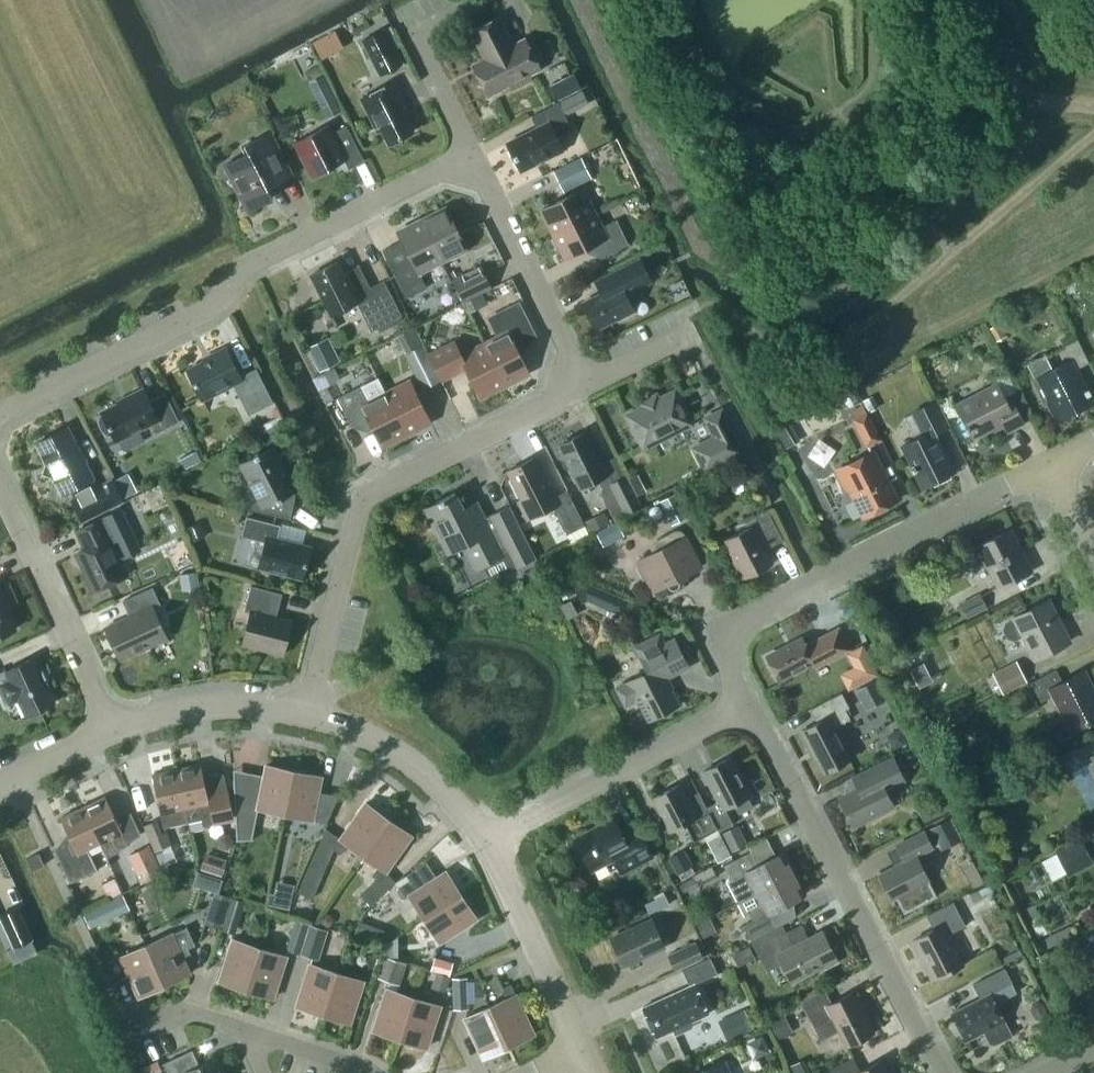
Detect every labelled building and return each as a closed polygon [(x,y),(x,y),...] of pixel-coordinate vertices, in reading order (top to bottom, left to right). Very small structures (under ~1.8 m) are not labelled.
[(484,57),(473,63),(489,95),(510,84),(513,89),(532,79),(530,74),(541,68),(525,36),(514,42),(500,15),(470,30),(484,57)] [(404,63),(385,26),(361,38),(380,75),(404,63)] [(550,84),(557,100),(582,87),(574,72),(550,84)] [(381,127),(389,142),(414,130),(402,106),(406,105),(394,81),(361,97),(377,129),(381,127)] [(342,110),(332,92),(328,84),(314,91),(327,117),(342,110)] [(583,89),(559,101),(531,115),(537,127),(508,142),(522,169),(563,148),(553,129),(569,121),(565,114),(589,102),(583,89)] [(349,167),(365,160),(347,124),(332,132),(328,124),(295,141),(312,176),(336,164),(335,162),(344,157),(349,167)] [(270,131),(242,145),(246,153),(226,163),(248,208),(273,196),(268,185),(291,173),(270,131)] [(554,170),(565,190),(592,177),(582,156),(554,170)] [(541,208),(553,233),(595,212),(583,188),(541,208)] [(422,218),(443,260),(467,248),(446,206),(422,218)] [(595,212),(553,233),(566,257),(594,243),(601,257),(629,243),(616,219),(602,226),(595,212)] [(443,260),(422,218),(398,230),(412,259),(393,269),(407,296),(426,286),(419,272),(443,260)] [(595,280),(601,292),(583,301),(596,327),(617,317),(619,320),(636,312),(626,293),(652,280),(640,257),(595,280)] [(332,313),(357,301),(372,330),(402,315),(384,279),(370,286),(359,264),(344,271),(338,260),(312,273),(332,313)] [(453,279),(463,299),(491,285),(484,271),(469,279),(466,273),(453,279)] [(478,295),(465,301),(469,311),(483,305),(478,295)] [(497,336),(485,342),(506,383),(529,371),(521,355),(517,347),(537,337),(522,307),(493,322),(499,335),(497,336)] [(308,347),(320,370),(341,360),(329,336),(308,347)] [(1054,369),(1047,354),(1028,364),(1036,381),(1039,379),(1050,400),(1053,399),(1062,418),(1093,402),(1076,369),(1091,362),(1079,338),(1065,346),(1072,359),(1054,369)] [(455,340),(429,353),(442,379),(466,366),(481,396),(506,383),(485,342),(461,353),(455,340)] [(406,353),(423,389),(440,380),(423,345),(406,353)] [(212,356),(188,369),(203,398),(234,383),(249,413),(273,401),(256,367),(241,375),(226,346),(211,354),(212,356)] [(362,384),(338,396),(351,423),(368,415),(374,427),(383,445),(407,433),(386,391),(378,376),(362,384)] [(410,379),(386,391),(407,433),(431,421),(410,379)] [(998,382),(956,404),(966,425),(968,429),(973,439),(1002,423),(1007,432),(1025,423),(1012,398),(1007,401),(1005,397),(998,382)] [(180,420),(166,392),(150,400),(144,387),(127,396),(128,398),(102,410),(117,439),(150,423),(155,432),(180,420)] [(636,436),(640,437),(644,445),(691,422),(675,390),(628,414),(633,423),(631,426),(636,436)] [(870,397),(864,400),(868,411),(875,408),(870,397)] [(934,401),(904,416),(915,438),(902,445),(922,486),(954,470),(935,432),(946,426),(934,401)] [(690,446),(704,474),(746,452),(721,406),(702,416),(712,435),(690,446)] [(853,418),(866,445),(880,438),(866,412),(853,418)] [(791,423),(777,431),(787,448),(801,440),(791,423)] [(82,520),(88,517),(123,499),(112,478),(98,485),(68,425),(36,441),(47,463),(44,473),(54,476),(62,493),(70,489),(71,492),(69,493),(82,520)] [(559,444),(581,487),(608,473),(586,430),(559,444)] [(256,489),(252,491),(247,490),(243,505),(290,517),(294,499),(287,498),(289,492),(295,489),(287,474),(289,464),(281,462),(273,446),(242,462),(256,489)] [(856,518),(857,519),(895,499),(872,452),(837,469),(847,488),(850,486),(864,514),(856,518)] [(522,498),(518,500),(527,519),(553,506),(567,533),(585,524),(581,517),(570,495),(567,489),(555,495),(535,456),(507,470),(522,498)] [(639,473),(629,478),(638,496),(648,491),(639,473)] [(608,483),(624,514),(639,506),(623,475),(608,483)] [(464,544),(476,567),(504,554),(502,551),(509,547),(518,565),(535,556),(509,505),(485,516),(482,511),(469,518),(455,491),(439,499),(440,502),(427,508),(448,552),(464,544)] [(676,492),(661,500),(673,524),(689,516),(676,492)] [(782,541),(783,540),(767,508),(743,520),(746,528),(725,538),(745,577),(770,564),(762,548),(781,539),(782,541)] [(605,511),(584,521),(590,532),(610,522),(605,511)] [(85,571),(94,589),(126,574),(118,557),(120,554),(115,545),(112,544),(109,538),(114,536),(105,516),(78,529),(86,547),(78,551),(87,570),(85,571)] [(260,566),(303,578),(311,545),(278,537),(281,524),(247,516),(242,535),(266,541),(260,566)] [(639,560),(657,595),(662,597),(668,596),(686,587),(679,574),(701,562),(684,527),(680,525),(675,525),(656,535),(663,548),(639,560)] [(606,527),(597,531),(603,543),(612,538),(606,527)] [(1034,568),(1014,529),(979,547),(998,586),(1034,568)] [(587,582),(575,588),(582,603),(588,600),(624,615),(630,600),(587,582)] [(16,627),(3,598),(6,596),(0,584),(0,635),(16,627)] [(283,592),(251,584),(245,609),(251,611),(243,642),(284,652),(292,620),(276,616),(283,592)] [(106,626),(121,658),(168,636),(153,606),(160,602),(153,586),(124,599),(132,614),(106,626)] [(987,607),(980,593),(961,603),(967,616),(987,607)] [(1024,634),(1036,658),(1071,640),(1051,601),(1007,623),(1002,628),(1007,638),(1014,639),(1024,634)] [(821,639),(807,646),(803,637),(766,656),(778,679),(814,661),(816,666),(850,648),(839,627),(820,637),(821,639)] [(640,665),(643,672),(614,687),(624,706),(641,698),(651,718),(680,703),(666,676),(689,664),(675,637),(666,642),(661,630),(633,644),(643,664),(640,665)] [(862,644),(848,651),(855,663),(863,680),(877,672),(862,644)] [(34,657),(6,670),(10,679),(1,683),(10,702),(19,697),(27,714),(55,701),(46,683),(49,682),(42,668),(40,669),(34,657)] [(993,672),(1003,693),(1028,681),(1017,660),(993,672)] [(1042,701),(1053,695),(1071,731),(1093,719),(1093,685),(1087,671),(1065,682),(1058,668),(1032,681),(1042,701)] [(1033,691),(1013,702),(1021,716),(1041,706),(1033,691)] [(810,745),(824,772),(851,757),(835,726),(850,718),(845,708),(849,706),(841,692),(810,708),(817,722),(800,731),(808,746),(810,745)] [(1092,742),(1063,757),(1071,770),(1091,760),(1093,767),(1093,746),(1092,742)] [(725,807),(751,793),(731,755),(703,770),(718,800),(707,806),(720,830),(734,823),(725,807)] [(905,780),(899,768),(893,755),(856,773),(862,786),(839,797),(853,825),(893,804),(886,790),(905,780)] [(177,768),(188,821),(202,818),(204,825),(229,819),(229,798),(227,788),(207,792),(201,762),(177,768)] [(260,795),(235,790),(238,839),(251,838),(251,837),(254,824),(258,807),(285,813),(294,770),(266,764),(264,774),(260,795)] [(188,821),(177,768),(152,773),(164,826),(188,821)] [(322,775),(294,770),(285,813),(313,818),(322,775)] [(688,822),(692,831),(696,838),(703,834),(718,862),(732,854),(719,830),(720,830),(707,806),(699,790),(686,797),(678,783),(653,797),(663,814),(659,816),(656,821),(660,829),(665,830),(670,827),(672,830),(688,822)] [(106,795),(83,806),(100,842),(107,856),(120,850),(119,848),(128,844),(127,841),(142,834),(132,811),(114,812),(106,795)] [(921,810),(925,818),(948,808),(944,799),(921,810)] [(326,827),(299,891),(313,897),(327,865),(334,847),(342,852),(348,843),(364,854),(389,818),(366,801),(340,837),(326,827)] [(100,842),(83,806),(61,816),(73,843),(57,851),(71,881),(97,869),(87,848),(100,842)] [(615,857),(622,871),(653,856),(638,829),(624,836),(613,816),(574,837),(592,870),(615,857)] [(951,817),(932,827),(942,846),(947,843),(948,845),(962,838),(951,817)] [(377,877),(360,893),(371,905),(396,880),(387,870),(412,834),(389,818),(364,854),(379,865),(372,874),(377,877)] [(145,825),(155,850),(172,843),(167,830),(163,832),(158,820),(145,825)] [(748,843),(739,824),(723,831),(733,851),(748,843)] [(937,895),(929,880),(916,855),(932,846),(924,831),(897,845),(905,860),(879,873),(892,899),(896,897),(905,912),(937,895)] [(1056,851),(1068,874),(1093,861),(1082,838),(1056,851)] [(150,844),(136,850),(143,866),(137,869),(143,881),(163,871),(150,844)] [(685,849),(669,857),(677,873),(693,864),(685,849)] [(726,881),(737,902),(795,872),(784,850),(759,864),(752,850),(724,864),(732,878),(726,881)] [(39,851),(27,857),(33,869),(45,863),(39,851)] [(201,869),(223,876),(228,858),(206,851),(201,869)] [(190,868),(184,881),(208,892),(214,880),(190,868)] [(409,894),(425,918),(462,893),(446,870),(417,889),(410,878),(399,886),(406,896),(409,894)] [(795,872),(737,902),(742,912),(748,909),(753,919),(743,924),(751,939),(787,921),(780,906),(806,893),(795,872)] [(693,877),(681,883),(685,892),(698,885),(693,877)] [(271,902),(287,905),(292,884),(277,880),(271,902)] [(204,922),(221,927),(231,896),(214,891),(204,922)] [(462,893),(425,918),(440,941),(477,917),(462,893)] [(222,929),(235,933),(244,906),(252,909),(254,903),(232,896),(222,929)] [(948,934),(965,925),(953,901),(926,915),(934,929),(913,939),(933,979),(963,964),(948,934)] [(102,904),(84,912),(90,927),(108,918),(102,904)] [(18,906),(0,914),(15,946),(30,939),(32,938),(18,906)] [(611,937),(623,964),(665,945),(652,918),(611,937)] [(711,918),(698,924),(704,937),(717,931),(711,918)] [(287,948),(301,953),(310,923),(296,919),(287,948)] [(361,919),(356,931),(367,935),(368,935),(373,923),(372,923),(361,919)] [(311,923),(302,953),(319,959),(328,929),(311,923)] [(146,944),(165,984),(191,972),(183,956),(191,952),(189,947),(196,944),(187,925),(146,944)] [(817,971),(838,960),(822,929),(793,944),(786,930),(755,946),(767,970),(782,962),(792,982),(816,970),(817,971)] [(219,980),(246,988),(260,946),(233,938),(219,980)] [(668,953),(676,971),(706,958),(698,940),(668,953)] [(165,984),(146,944),(120,955),(139,996),(165,984)] [(260,946),(246,988),(274,997),(287,955),(260,946)] [(373,1029),(400,1038),(414,996),(397,990),(399,983),(400,984),(407,962),(384,955),(378,977),(390,981),(388,987),(387,987),(373,1029)] [(695,983),(718,972),(711,956),(683,969),(690,985),(643,1006),(656,1036),(673,1028),(676,1033),(693,1026),(690,1021),(708,1012),(695,983)] [(296,1004),(323,1013),(337,971),(310,962),(296,1004)] [(985,1029),(991,1041),(996,1042),(1012,1033),(991,992),(1013,981),(1004,967),(973,983),(981,997),(951,1013),(966,1039),(985,1029)] [(337,971),(323,1013),(350,1022),(364,980),(337,971)] [(452,977),(454,1009),(469,1008),(467,976),(452,977)] [(507,997),(490,1005),(509,1045),(535,1033),(511,983),(503,987),(507,997)] [(801,1000),(814,1024),(821,1039),(839,1030),(847,1045),(874,1031),(861,1005),(863,1004),(856,990),(832,1002),(825,988),(801,1000)] [(414,996),(400,1038),(427,1046),(441,1004),(414,996)] [(509,1045),(490,1005),(465,1017),(483,1057),(509,1045)] [(745,1008),(728,1016),(737,1035),(753,1028),(745,1008)] [(785,1014),(770,1022),(779,1039),(794,1031),(785,1014)] [(763,1035),(747,1042),(754,1058),(770,1051),(763,1035)] [(169,1072),(223,1072),(215,1057),(199,1064),(192,1049),(164,1062),(169,1072)] [(882,1059),(860,1070),(853,1057),(822,1072),(889,1072),(882,1059)] [(725,1063),(732,1060),(731,1058),(700,1072),(730,1072),(725,1063)]
